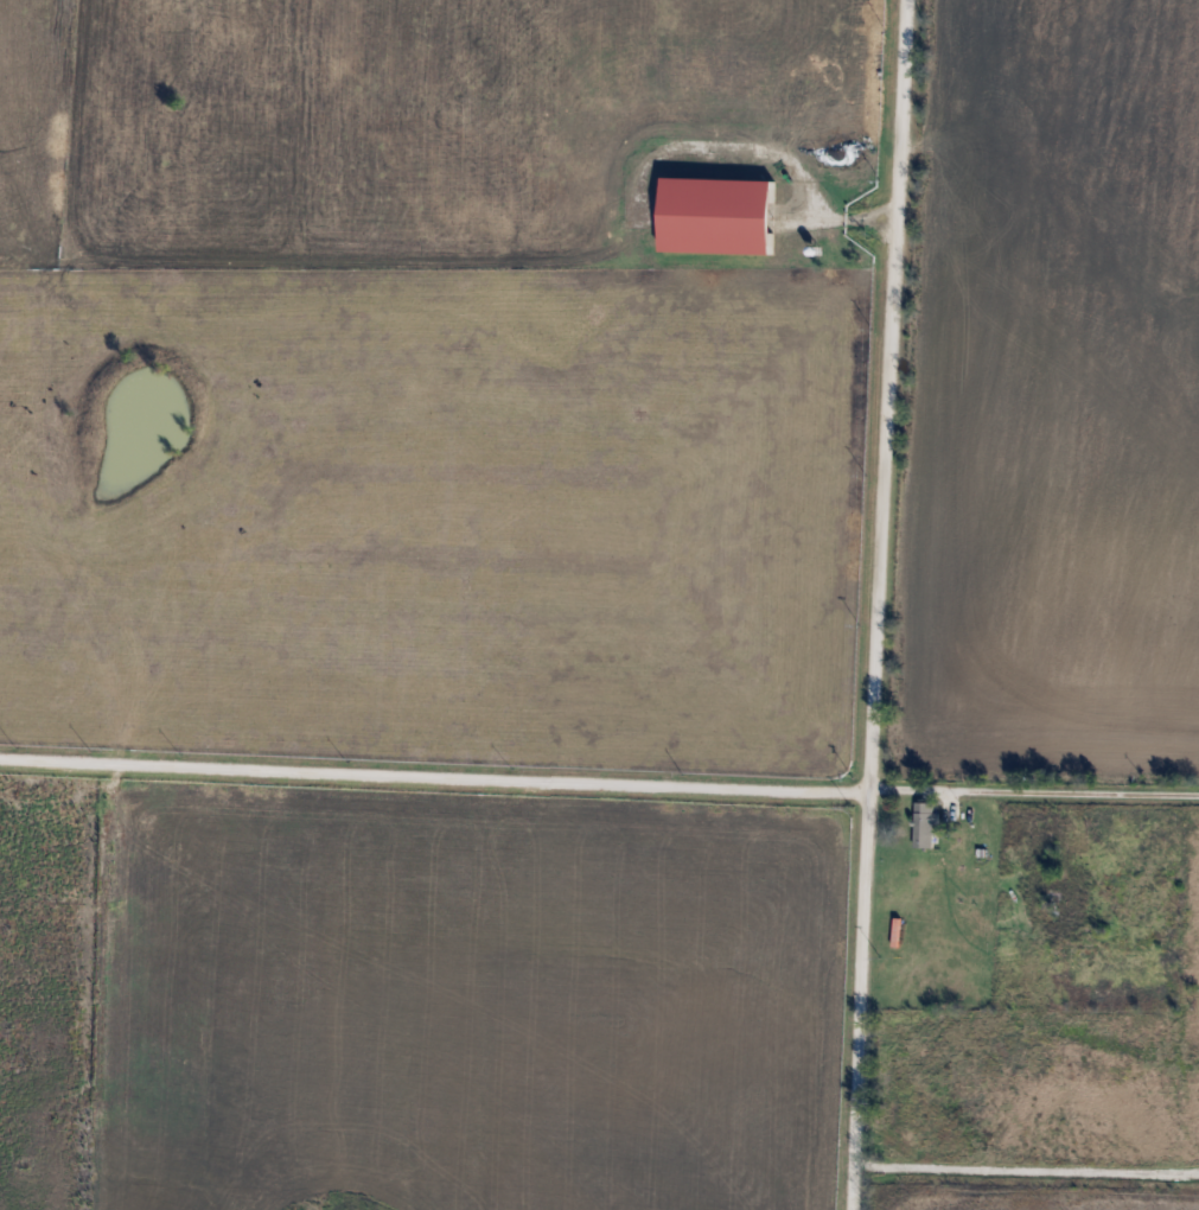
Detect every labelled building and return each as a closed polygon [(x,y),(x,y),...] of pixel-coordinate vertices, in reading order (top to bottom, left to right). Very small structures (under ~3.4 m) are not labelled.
[(932,848),(932,803),(911,803),(911,848),(932,848)] [(962,841),(945,841),(945,856),(962,856),(962,841)] [(1055,909),(1054,897),(1040,897),(1041,910),(1055,909)]
